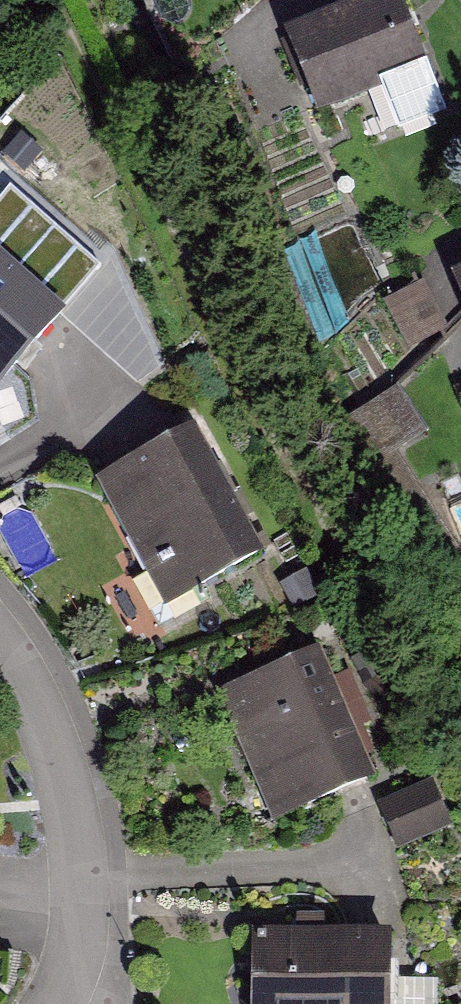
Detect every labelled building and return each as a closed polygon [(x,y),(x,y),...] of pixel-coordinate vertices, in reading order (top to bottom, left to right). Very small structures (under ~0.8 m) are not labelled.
[(406,0),(358,0),(298,26),(328,96),(384,72),(402,114),(447,95),(406,0)] [(0,245),(0,374),(19,353),(64,303),(0,245)] [(420,418),(396,380),(350,409),(435,545),(453,534),(392,436),(420,418)] [(195,421),(103,471),(152,561),(134,570),(161,620),(211,593),(203,578),(261,547),(230,489),(240,483),(225,455),(216,460),(195,421)] [(374,763),(320,640),(225,681),(265,773),(278,767),(292,799),(340,778),(374,763)] [(431,771),(383,792),(402,833),(449,812),(431,771)] [(258,923),(259,1003),(390,1003),(389,922),(353,922),(258,923)]
